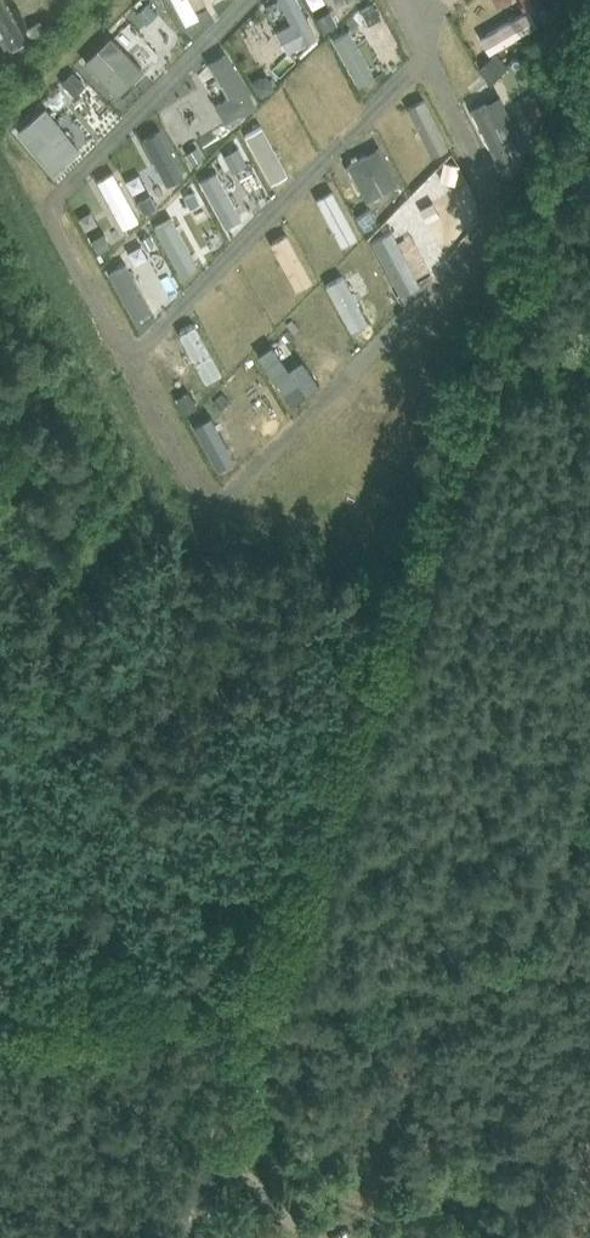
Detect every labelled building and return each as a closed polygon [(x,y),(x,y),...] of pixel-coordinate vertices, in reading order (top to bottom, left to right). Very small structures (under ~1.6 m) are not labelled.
[(21,53),(40,39),(11,0),(0,0),(0,24),(21,53)] [(34,13),(41,27),(71,13),(65,0),(38,0),(43,9),(34,13)] [(0,58),(0,69),(3,75),(19,67),(11,52),(0,58)]
